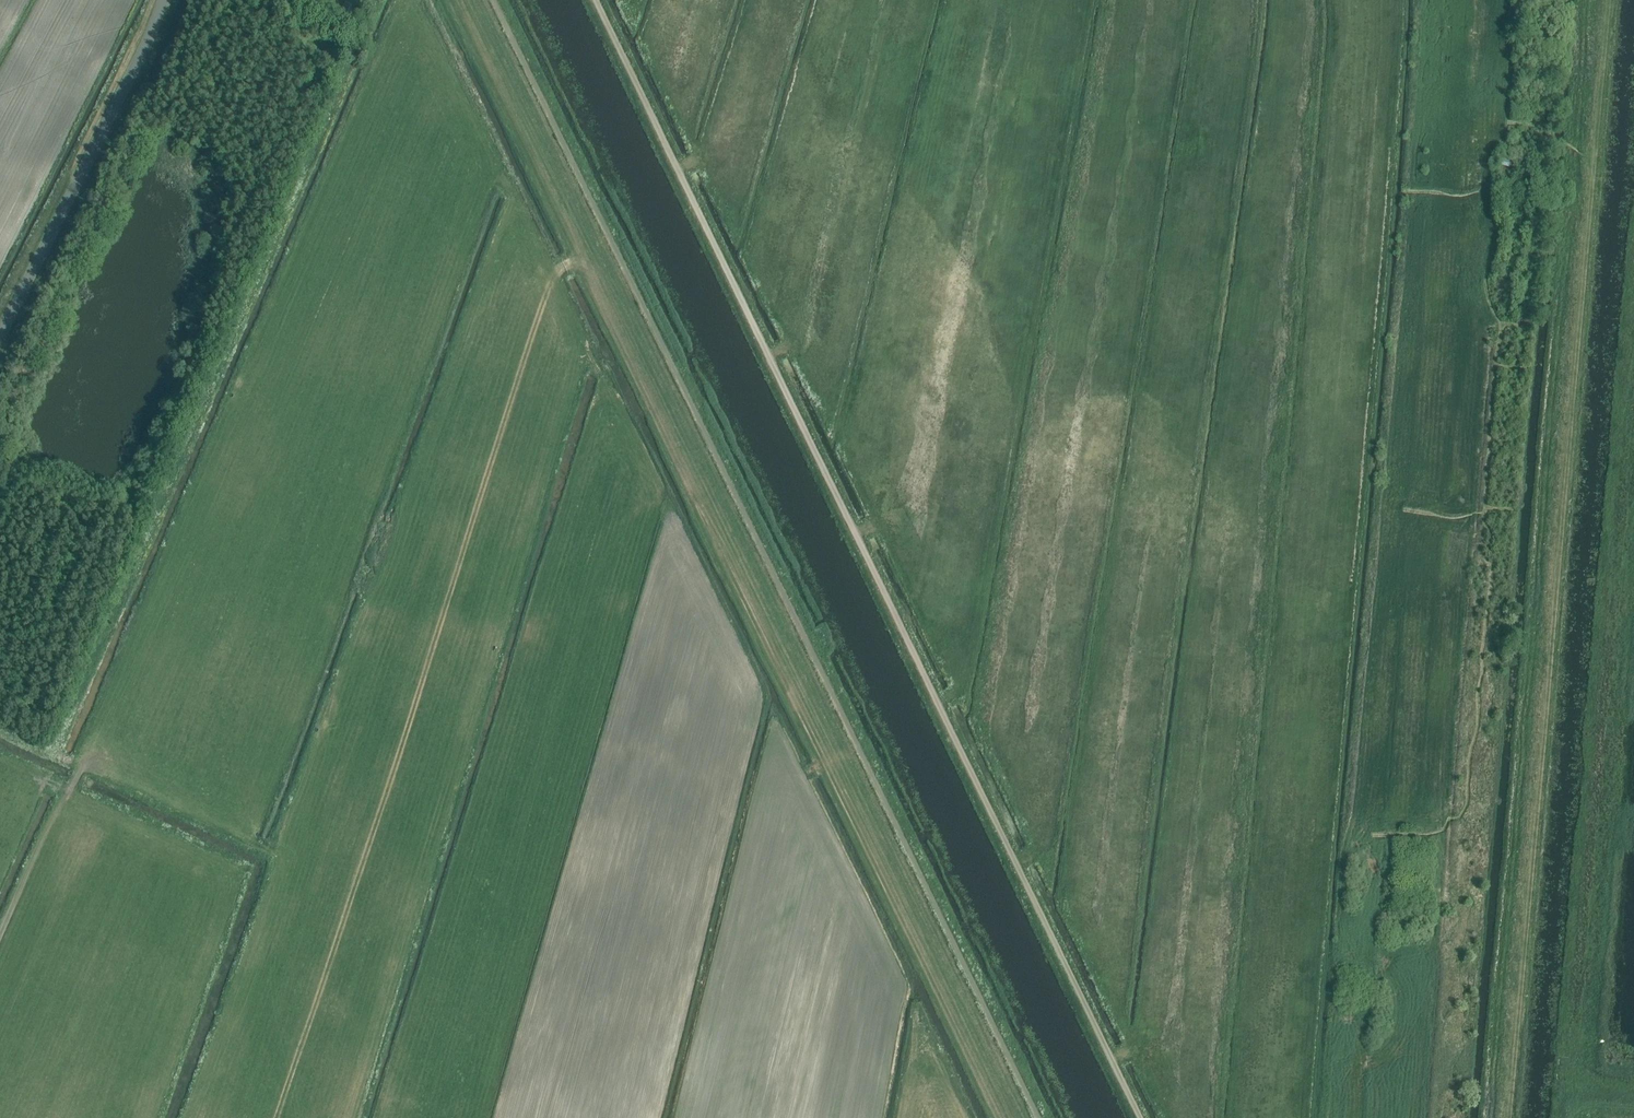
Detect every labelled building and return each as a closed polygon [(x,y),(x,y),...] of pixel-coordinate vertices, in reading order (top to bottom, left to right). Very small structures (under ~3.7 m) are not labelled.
[(350,51),(356,43),(344,36),(339,44),(350,51)] [(1511,161),(1502,158),(1500,165),(1509,168),(1511,161)]
